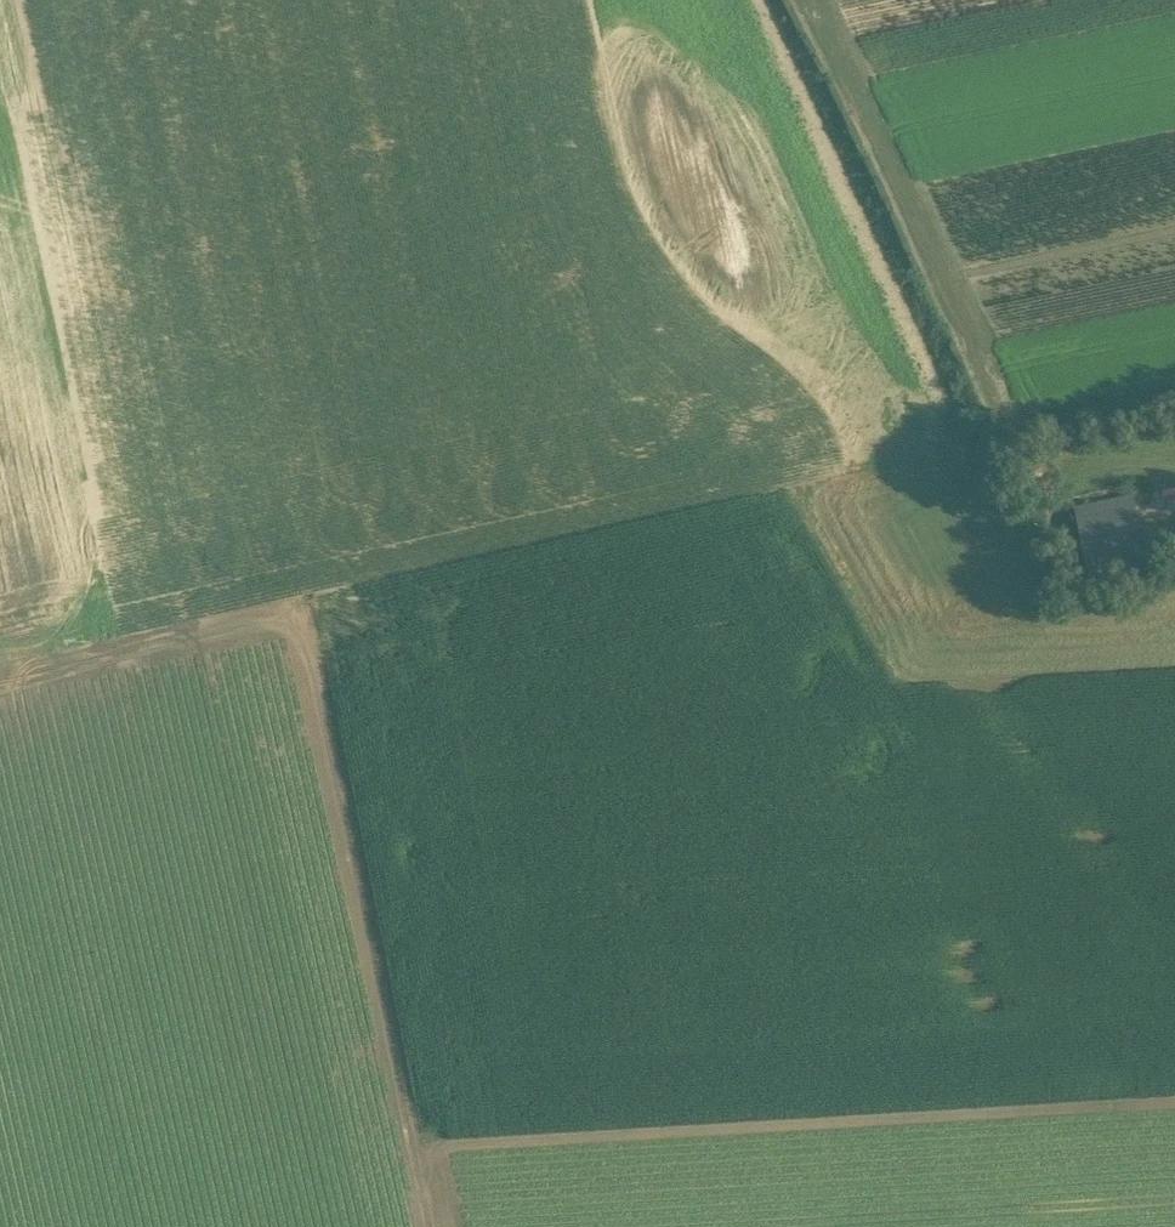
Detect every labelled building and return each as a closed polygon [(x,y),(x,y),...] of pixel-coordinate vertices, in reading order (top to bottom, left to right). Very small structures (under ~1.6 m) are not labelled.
[(1140,559),(1136,498),(1075,502),(1078,563),(1140,559)]
